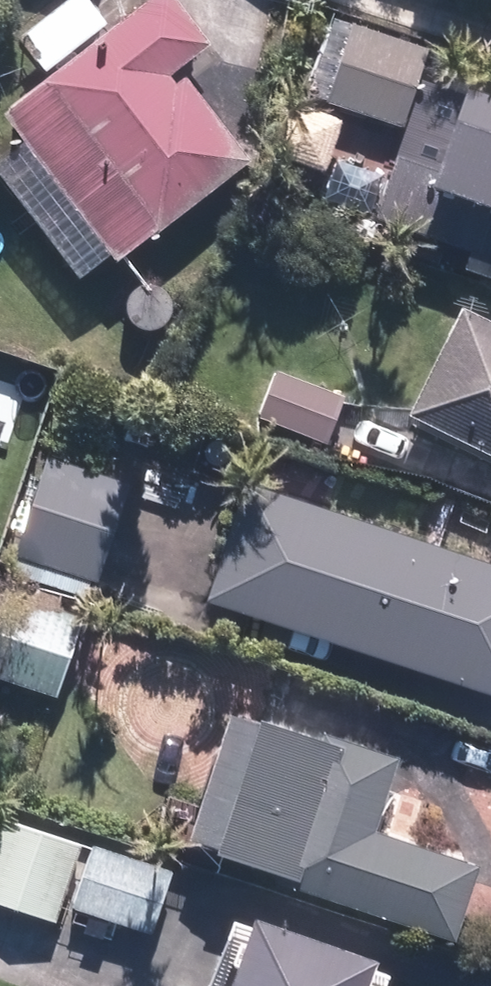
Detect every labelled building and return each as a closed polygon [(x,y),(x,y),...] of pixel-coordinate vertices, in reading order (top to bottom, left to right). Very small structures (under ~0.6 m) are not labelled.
[(5,110),(119,259),(254,157),(185,66),(213,44),(180,0),(149,0),(5,110)] [(429,43),(353,21),(329,103),(405,125),(429,43)] [(381,216),(490,254),(490,86),(468,78),(458,108),(423,96),(381,216)] [(410,411),(490,452),(490,318),(464,305),(410,411)] [(349,394),(276,369),(259,417),(332,442),(349,394)] [(101,577),(133,479),(52,452),(20,551),(101,577)] [(252,482),(213,597),(490,690),(490,562),(252,482)] [(59,696),(84,614),(7,590),(0,614),(0,679),(59,696)] [(482,860),(376,826),(401,749),(327,725),(324,736),(238,708),(192,849),(457,935),(482,860)] [(4,818),(0,831),(0,900),(56,918),(80,842),(4,818)] [(177,871),(96,845),(77,906),(158,931),(177,871)] [(379,956),(259,913),(233,985),(369,985),(379,956)]
